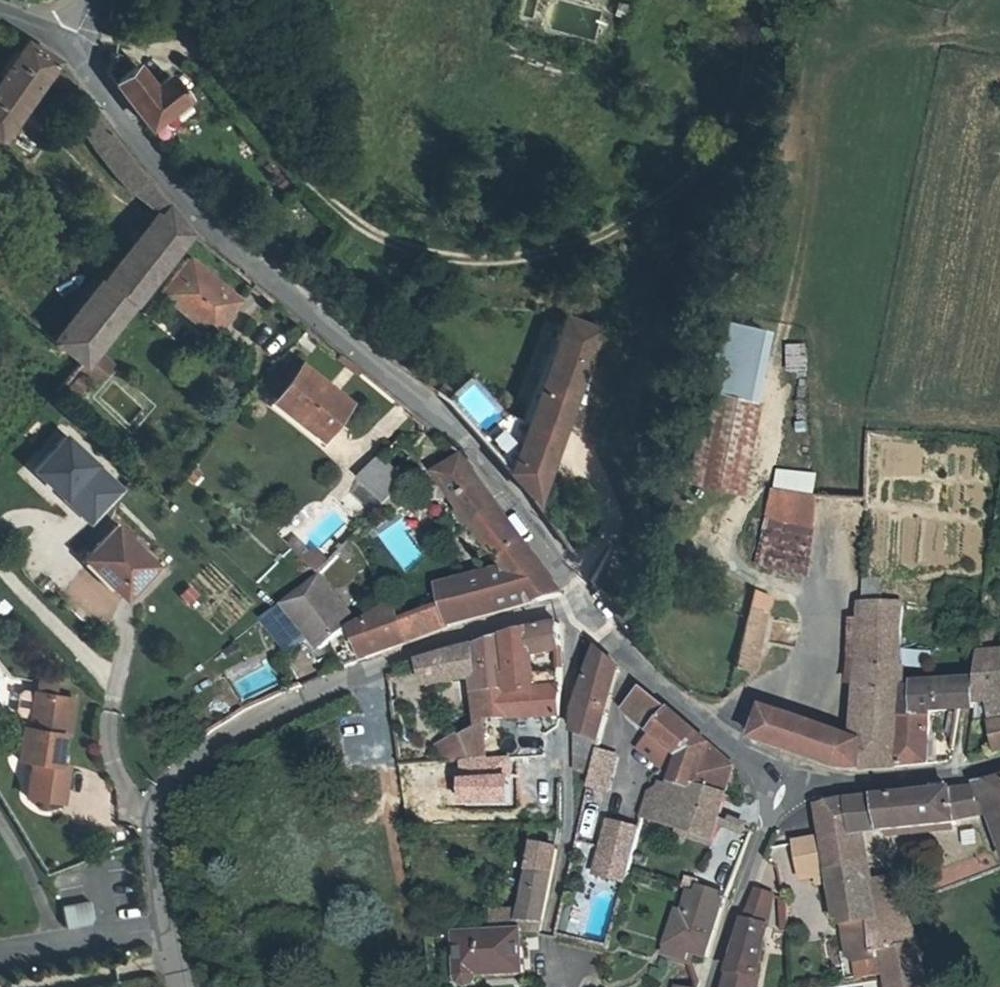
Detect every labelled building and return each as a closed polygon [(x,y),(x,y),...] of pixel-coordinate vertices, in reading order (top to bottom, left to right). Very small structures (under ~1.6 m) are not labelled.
[(43,78),(59,102),(74,90),(53,64),(23,40),(0,72),(0,132),(43,78)] [(147,128),(186,101),(169,78),(152,90),(136,68),(117,83),(147,128)] [(87,145),(89,148),(108,133),(74,90),(59,102),(87,145)] [(145,179),(108,133),(89,148),(128,193),(145,179)] [(128,193),(154,223),(167,208),(145,179),(128,193)] [(167,208),(53,344),(81,368),(189,234),(167,208)] [(150,307),(179,331),(184,324),(203,340),(236,300),(187,261),(150,307)] [(197,346),(203,340),(184,324),(179,331),(197,346)] [(519,431),(500,478),(524,510),(595,342),(561,329),(519,431)] [(810,373),(808,344),(788,345),(790,374),(810,373)] [(300,369),(272,404),(320,441),(347,405),(300,369)] [(476,446),(500,478),(519,431),(501,418),(471,378),(442,400),(444,403),(450,399),(469,385),(494,418),(498,424),(476,446)] [(439,398),(445,390),(438,385),(432,393),(439,398)] [(705,393),(687,481),(726,489),(745,401),(705,393)] [(36,477),(93,527),(124,495),(65,444),(36,477)] [(513,581),(533,606),(561,598),(464,460),(438,476),(477,536),(513,581)] [(363,484),(388,509),(410,487),(385,461),(363,484)] [(776,494),(760,558),(806,569),(821,497),(776,494)] [(116,532),(89,560),(102,573),(98,577),(124,602),(127,600),(151,575),(155,570),(116,532)] [(340,558),(348,566),(360,554),(352,546),(340,558)] [(151,575),(127,600),(130,603),(156,579),(151,575)] [(318,654),(355,627),(319,579),(283,607),(318,654)] [(451,630),(533,606),(513,581),(441,605),(443,611),(451,630)] [(907,661),(907,645),(908,609),(886,608),(885,588),(866,587),(862,740),(769,709),(766,715),(754,711),(748,726),(761,732),(757,741),(764,744),(841,769),(848,769),(901,766),(901,765),(904,715),(905,683),(907,661)] [(750,601),(738,650),(758,655),(770,606),(750,601)] [(907,645),(907,661),(941,660),(944,611),(918,610),(918,644),(907,645)] [(427,639),(451,630),(443,611),(398,627),(407,648),(427,639)] [(407,648),(398,627),(391,612),(353,640),(367,664),(407,648)] [(278,617),(261,629),(287,663),(303,651),(278,617)] [(773,620),(771,640),(795,642),(797,623),(773,620)] [(562,624),(506,638),(508,691),(538,690),(537,677),(534,656),(563,651),(562,624)] [(508,691),(506,638),(475,647),(451,654),(420,666),(427,689),(443,685),(477,678),(480,692),(508,691)] [(983,704),(994,701),(999,687),(999,651),(985,651),(984,660),(983,680),(983,704)] [(580,709),(578,734),(604,739),(609,719),(623,670),(601,652),(580,709)] [(565,676),(537,677),(538,690),(564,690),(565,676)] [(967,708),(983,704),(983,680),(905,683),(904,715),(935,713),(948,712),(967,708)] [(77,706),(57,703),(59,687),(42,684),(39,700),(37,699),(33,722),(31,734),(24,733),(18,765),(34,767),(60,772),(65,741),(71,742),(77,706)] [(508,691),(480,692),(484,721),(563,721),(564,690),(538,690),(508,691)] [(654,736),(673,713),(646,690),(628,713),(650,733),(654,736)] [(33,722),(37,699),(27,697),(22,700),(19,716),(22,721),(26,721),(33,722)] [(679,764),(672,775),(729,797),(743,761),(711,743),(709,744),(673,713),(654,736),(649,743),(679,764)] [(935,713),(904,715),(901,765),(914,764),(931,762),(935,713)] [(31,734),(33,722),(26,721),(24,733),(31,734)] [(468,742),(472,763),(490,761),(485,730),(468,742)] [(654,736),(650,733),(646,740),(649,743),(654,736)] [(577,755),(599,760),(601,749),(604,739),(578,734),(577,755)] [(472,763),(468,742),(467,739),(451,742),(454,764),(472,763)] [(601,749),(599,760),(593,783),(599,784),(612,786),(619,753),(601,749)] [(60,772),(34,767),(28,803),(64,809),(70,773),(60,772)] [(729,797),(672,775),(663,790),(652,785),(647,789),(640,814),(712,837),(729,797)] [(979,785),(980,790),(983,803),(999,801),(999,802),(999,781),(979,785)] [(878,799),(884,833),(961,823),(960,819),(993,812),(999,811),(999,802),(999,801),(983,803),(980,790),(878,799)] [(878,799),(852,801),(857,833),(862,833),(863,835),(884,833),(878,799)] [(870,865),(863,835),(862,833),(857,833),(852,801),(819,809),(825,840),(830,875),(870,868),(870,865)] [(614,822),(606,820),(597,855),(600,857),(594,873),(601,875),(614,822)] [(607,876),(612,862),(627,865),(636,828),(614,822),(601,875),(607,876)] [(870,868),(830,875),(825,840),(797,845),(803,878),(818,875),(820,886),(832,884),(839,920),(845,920),(847,931),(853,975),(866,973),(884,969),(882,956),(880,957),(877,930),(883,928),(876,881),(873,882),(870,868)] [(775,849),(784,880),(802,875),(793,844),(775,849)] [(527,923),(527,935),(546,934),(562,851),(540,848),(528,914),(527,923)] [(873,882),(876,881),(883,928),(877,930),(880,957),(882,956),(886,956),(886,969),(890,986),(931,986),(923,941),(901,896),(896,889),(881,863),(870,865),(870,868),(873,882)] [(665,958),(686,964),(687,964),(690,956),(705,960),(724,897),(698,889),(695,897),(691,895),(684,917),(678,916),(665,958)] [(743,924),(769,932),(775,901),(754,894),(743,924)] [(67,931),(91,927),(95,921),(92,905),(64,910),(67,931)] [(499,936),(527,935),(527,923),(528,914),(501,914),(499,936)] [(769,932),(743,924),(727,977),(725,978),(724,986),(758,986),(769,932)] [(846,976),(853,975),(847,931),(839,932),(846,976)] [(527,935),(499,936),(461,937),(463,979),(529,975),(527,935)] [(853,975),(854,982),(885,977),(884,969),(866,973),(853,975)] [(853,975),(846,976),(847,983),(854,982),(853,975)]
